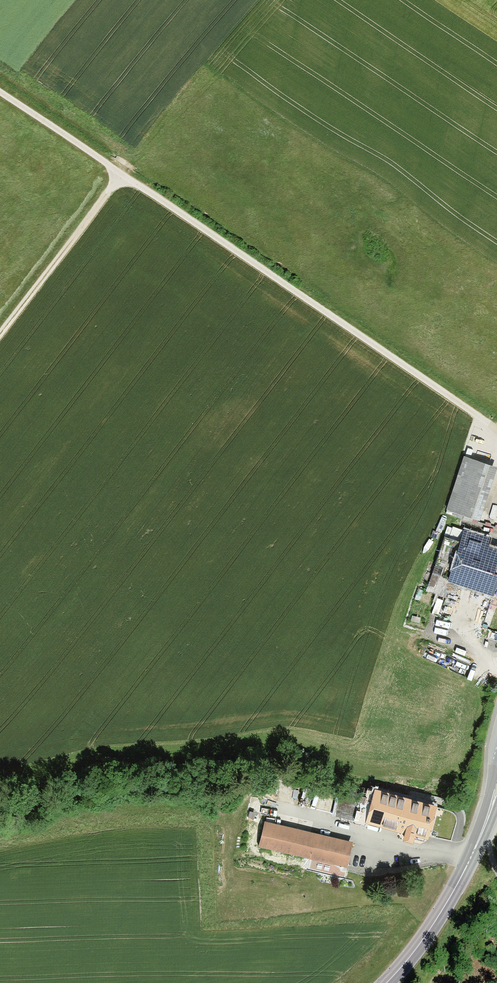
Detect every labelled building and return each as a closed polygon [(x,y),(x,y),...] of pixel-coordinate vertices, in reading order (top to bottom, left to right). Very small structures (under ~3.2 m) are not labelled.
[(463,460),(448,508),(472,515),(488,468),(463,460)] [(496,590),(496,553),(496,552),(487,549),(491,538),(454,527),(450,538),(445,537),(436,564),(429,584),(447,590),(447,588),(456,591),(460,581),(452,578),(452,576),(495,589),(495,590),(496,590)] [(377,762),(370,760),(368,770),(376,771),(377,762)] [(377,791),(369,820),(398,827),(398,826),(407,828),(405,837),(412,839),(414,830),(426,833),(434,804),(389,791),(377,791)] [(357,797),(341,794),(337,815),(353,818),(357,797)] [(267,824),(262,843),(324,858),(323,861),(333,863),(334,861),(345,863),(350,843),(267,824)]
